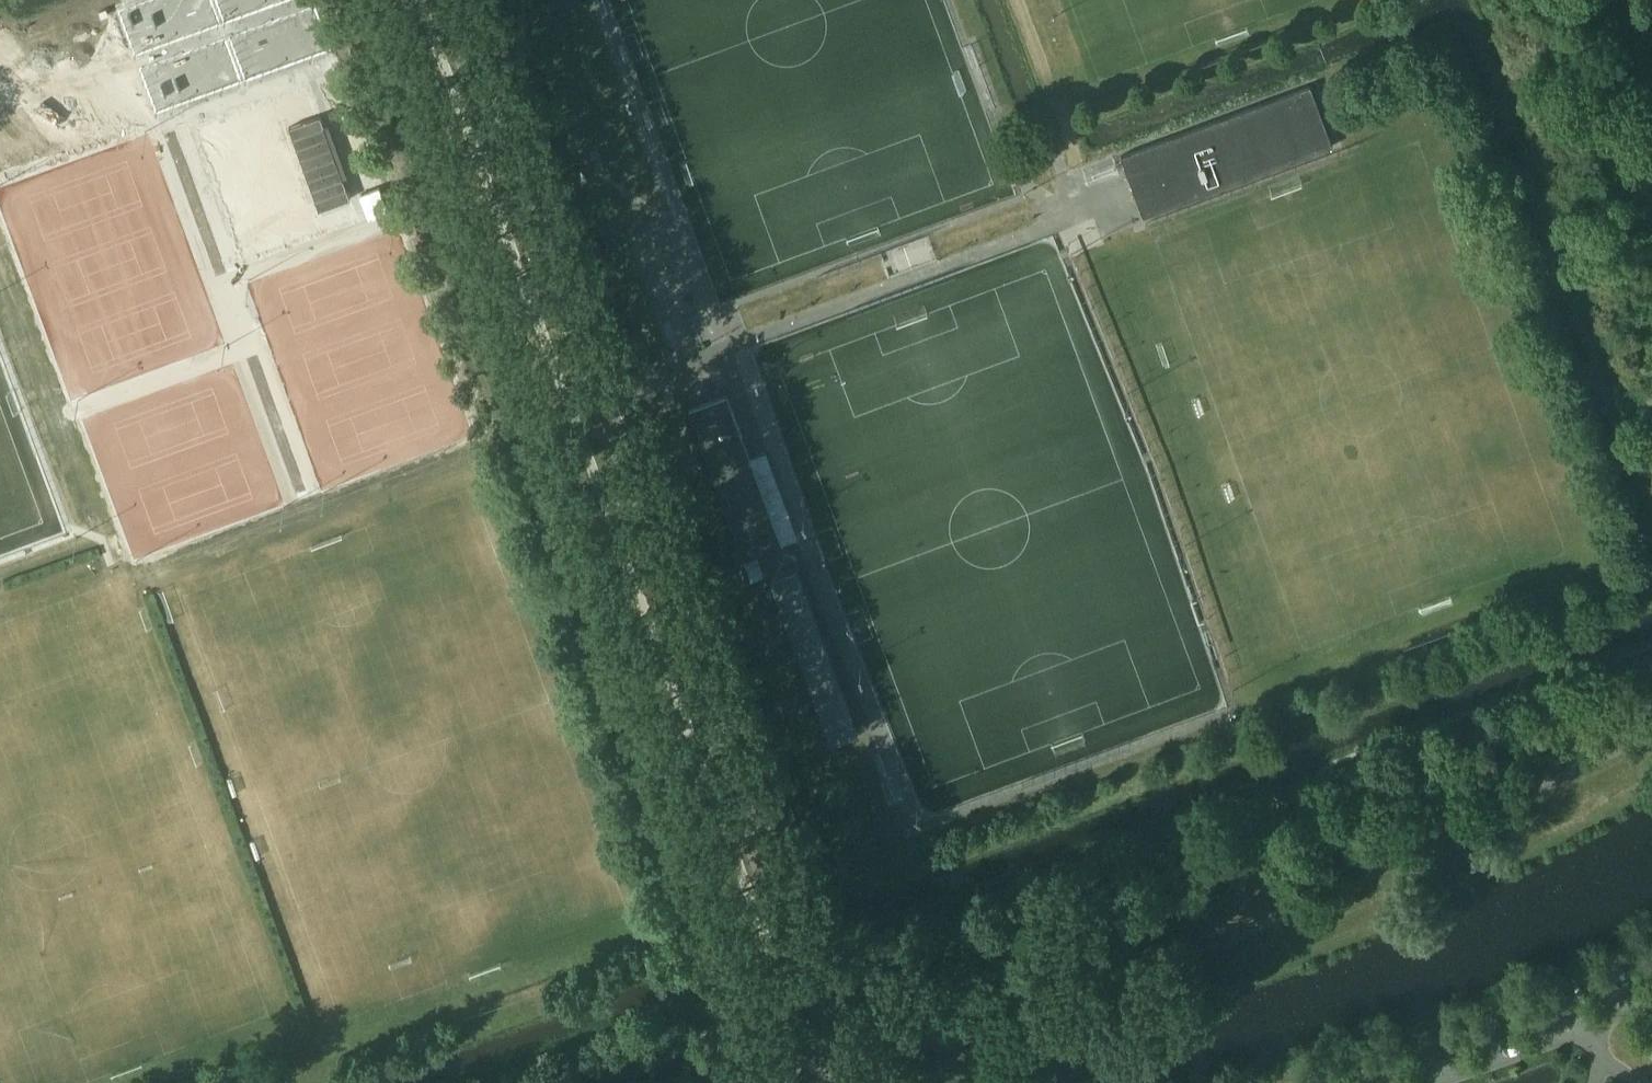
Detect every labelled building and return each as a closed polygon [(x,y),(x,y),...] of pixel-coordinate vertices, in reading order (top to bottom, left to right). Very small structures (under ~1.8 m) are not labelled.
[(0,103),(0,129),(19,122),(28,147),(114,116),(97,67),(0,103)] [(1134,188),(1144,216),(1333,145),(1323,118),(1319,119),(1317,113),(1321,112),(1311,84),(1121,155),(1131,182),(1135,181),(1137,187),(1134,188)] [(318,116),(287,127),(316,210),(347,199),(318,116)] [(380,186),(360,194),(369,219),(389,211),(380,186)] [(728,394),(689,408),(744,558),(783,543),(768,502),(765,494),(728,394)] [(830,742),(860,731),(799,566),(769,577),(830,742)]
